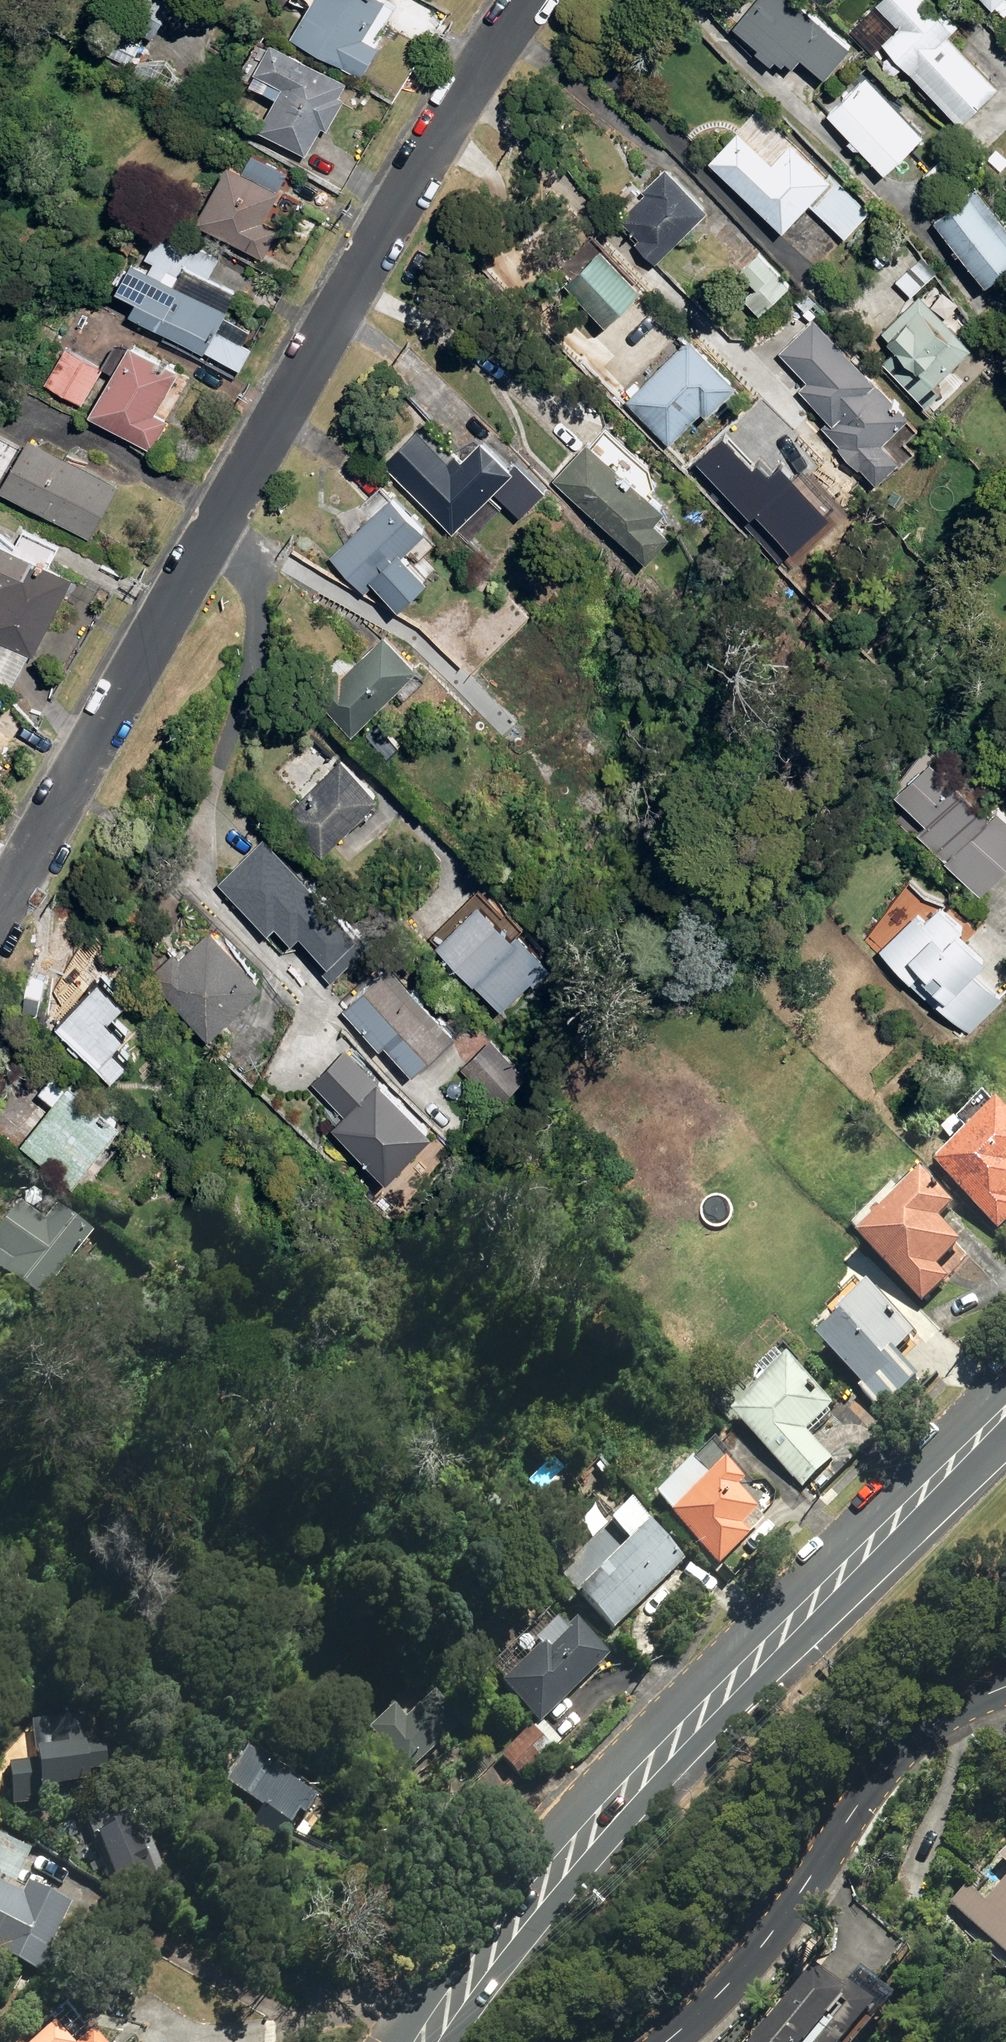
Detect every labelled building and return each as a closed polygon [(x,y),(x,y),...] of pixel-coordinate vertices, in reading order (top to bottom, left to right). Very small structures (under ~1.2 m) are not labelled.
[(363,71),(380,41),(366,33),(385,0),(309,0),(291,30),(363,71)] [(824,62),(839,44),(827,33),(832,26),(819,16),(822,11),(808,0),(754,0),(737,20),(781,56),(792,42),(795,44),(798,41),(824,62)] [(966,117),(1004,77),(952,28),(964,15),(947,0),(943,4),(939,0),(879,0),(873,6),(890,22),(885,29),(891,34),(886,40),(966,117)] [(990,8),(999,0),(982,0),(990,8)] [(97,42),(130,62),(142,42),(108,22),(97,42)] [(330,126),(348,93),(343,90),(351,75),(276,29),(257,61),(273,71),(265,82),(280,91),(261,121),(309,150),(323,123),(330,126)] [(830,111),(890,167),(928,126),(868,71),(830,111)] [(810,201),(847,234),(873,207),(797,134),(775,157),(741,125),(711,159),(787,227),(810,201)] [(255,147),(245,163),(274,179),(283,164),(255,147)] [(274,179),(245,163),(232,155),(199,215),(265,254),(282,223),(267,215),(284,186),(274,179)] [(643,236),(663,255),(714,202),(670,161),(648,183),(651,186),(627,211),(648,231),(643,236)] [(991,278),(1005,266),(1005,211),(979,180),(937,216),(991,278)] [(212,271),(222,254),(165,220),(145,255),(138,250),(118,283),(138,296),(133,306),(205,350),(207,347),(242,368),(255,346),(245,340),(253,327),(227,312),(240,287),(212,271)] [(571,269),(613,312),(647,278),(606,236),(571,269)] [(744,299),(758,314),(791,282),(761,250),(739,270),(755,288),(744,299)] [(899,278),(914,293),(937,271),(922,255),(899,278)] [(885,358),(929,401),(945,384),(940,379),(975,343),(922,291),(885,328),(900,343),(885,358)] [(865,461),(881,476),(903,453),(888,437),(914,410),(816,314),(782,349),(811,377),(802,385),(833,416),(825,423),(843,441),(842,443),(862,463),(865,461)] [(633,391),(676,434),(702,408),(716,422),(743,394),(734,385),(742,377),(693,330),(633,391)] [(91,407),(154,445),(172,416),(158,407),(184,364),(135,335),(91,407)] [(47,380),(83,401),(105,364),(69,342),(47,380)] [(384,457),(458,526),(519,462),(485,430),(465,451),(426,414),(384,457)] [(680,442),(760,517),(781,495),(701,420),(680,442)] [(3,481),(92,532),(123,479),(34,428),(3,481)] [(649,480),(632,468),(591,434),(558,473),(654,554),(679,525),(662,511),(671,500),(649,480)] [(644,452),(632,468),(649,480),(661,466),(644,452)] [(403,600),(434,571),(409,546),(430,525),(397,489),(333,549),(368,585),(378,575),(403,600)] [(33,649),(35,651),(76,573),(53,559),(62,540),(26,521),(17,539),(0,530),(0,572),(7,575),(0,587),(0,633),(33,649)] [(317,687),(357,727),(422,661),(388,628),(346,670),(340,664),(317,687)] [(33,649),(0,633),(0,673),(13,687),(33,649)] [(464,685),(470,676),(456,667),(450,677),(464,685)] [(939,744),(899,780),(931,815),(923,823),(984,890),(1005,870),(1005,805),(1004,802),(997,808),(939,744)] [(290,813),(326,849),(382,792),(345,756),(290,813)] [(441,938),(507,1004),(553,957),(522,927),(517,932),(482,897),(441,938)] [(994,955),(944,901),(928,916),(921,909),(882,945),(936,1004),(940,1002),(970,1034),(1005,1000),(978,970),(994,955)] [(153,973),(212,1031),(268,975),(214,921),(185,952),(179,947),(153,973)] [(389,1040),(416,1068),(458,1026),(393,959),(347,1006),(384,1044),(389,1040)] [(25,1001),(44,1003),(49,970),(29,967),(25,1001)] [(87,1044),(117,1069),(132,1051),(120,1039),(132,1026),(114,1010),(129,991),(104,970),(62,1018),(80,1034),(74,1039),(84,1048),(87,1044)] [(444,1080),(455,1091),(469,1077),(460,1066),(444,1080)] [(45,1172),(69,1191),(125,1119),(60,1068),(46,1087),(59,1097),(26,1138),(55,1160),(45,1172)] [(1005,1230),(1005,1229),(1005,1108),(1001,1104),(940,1165),(1005,1230)] [(864,1240),(929,1304),(954,1279),(943,1267),(966,1243),(945,1221),(959,1206),(928,1175),(864,1240)] [(43,1303),(93,1239),(57,1210),(41,1230),(18,1212),(0,1235),(0,1269),(43,1303)] [(867,1391),(887,1413),(924,1378),(901,1353),(920,1337),(876,1289),(845,1317),(849,1321),(827,1342),(870,1388),(867,1391)] [(843,1411),(799,1365),(741,1419),(805,1487),(836,1459),(815,1436),(843,1411)] [(670,1516),(719,1567),(766,1522),(759,1514),(760,1513),(738,1490),(745,1484),(726,1463),(709,1479),(692,1461),(656,1496),(673,1514),(670,1516)] [(654,1512),(640,1498),(631,1506),(645,1521),(654,1512)] [(580,1596),(616,1633),(687,1563),(651,1526),(580,1596)] [(543,1727),(547,1724),(610,1656),(573,1622),(565,1631),(545,1612),(489,1672),(503,1686),(501,1688),(541,1724),(543,1727)] [(372,1736),(409,1774),(457,1728),(430,1701),(406,1725),(395,1714),(372,1736)] [(87,1725),(87,1720),(68,1721),(68,1726),(49,1728),(51,1756),(38,1756),(38,1765),(10,1767),(11,1794),(90,1790),(89,1775),(108,1774),(107,1748),(96,1749),(94,1725),(87,1725)] [(541,1724),(507,1760),(528,1780),(565,1741),(547,1724),(543,1727),(541,1724)] [(250,1833),(283,1855),(294,1839),(290,1837),(300,1823),(305,1826),(316,1810),(247,1762),(225,1794),(261,1817),(250,1833)] [(143,1877),(152,1896),(169,1888),(136,1819),(124,1824),(121,1818),(107,1825),(104,1818),(87,1826),(117,1889),(143,1877)] [(18,1886),(32,1855),(0,1839),(0,1878),(18,1886)] [(997,1855),(1005,1863),(1005,1848),(997,1855)] [(25,1890),(0,1878),(0,1956),(41,1975),(72,1909),(26,1888),(25,1890)] [(989,1899),(969,1882),(951,1902),(1005,1949),(1005,1879),(989,1899)] [(817,1962),(751,2041),(845,2041),(860,2023),(873,2032),(889,2011),(877,2002),(881,1997),(851,1976),(846,1982),(817,1962)] [(94,2032),(83,2041),(103,2041),(94,2032)]
